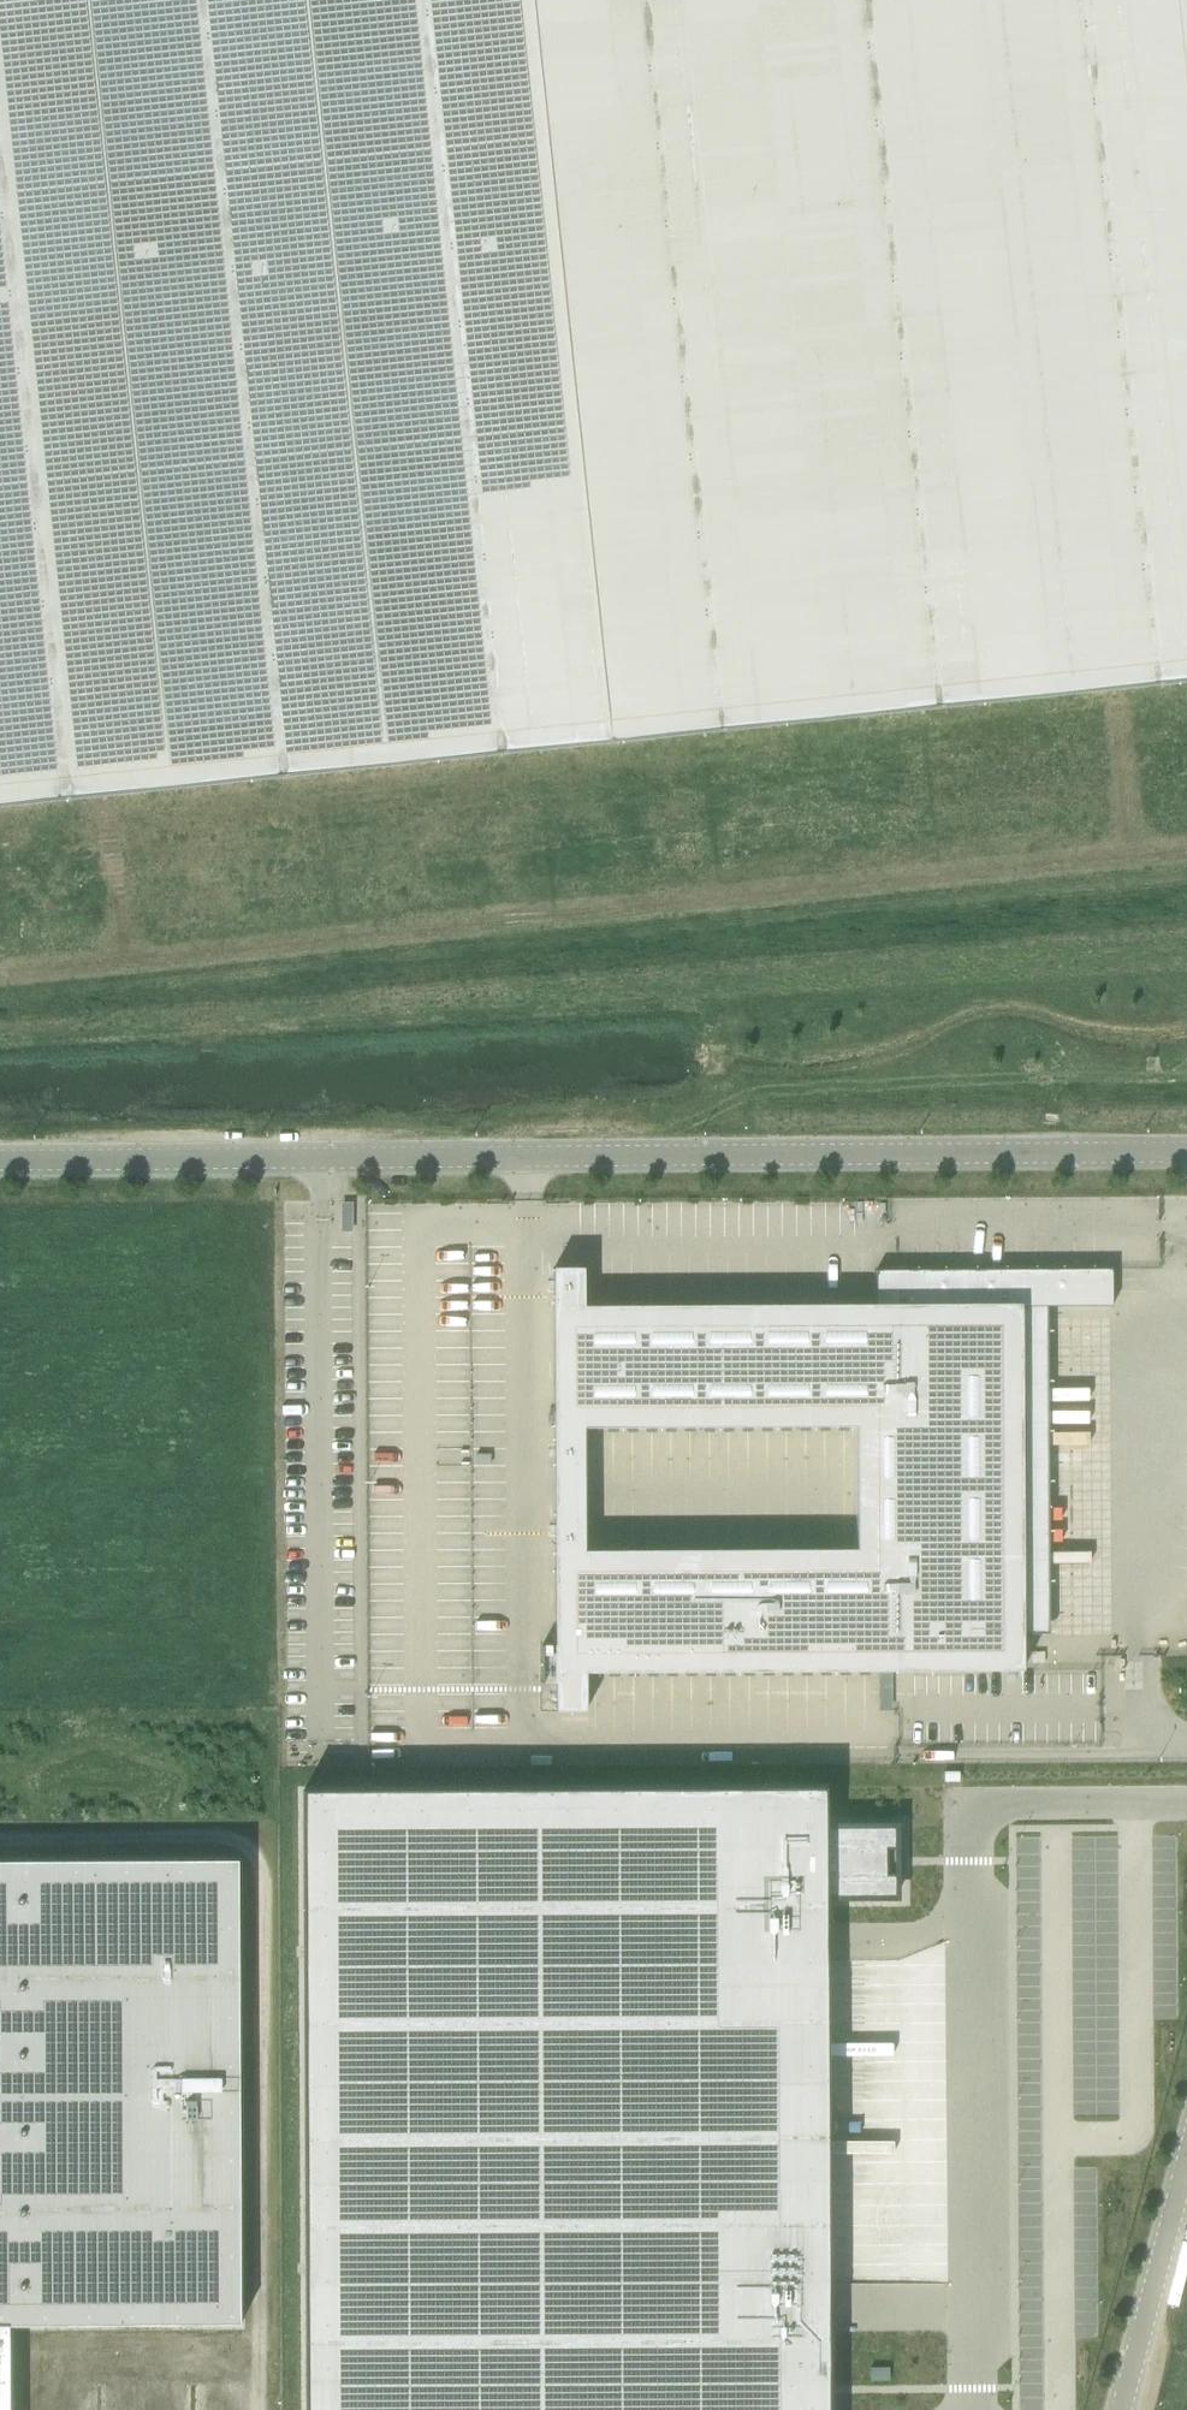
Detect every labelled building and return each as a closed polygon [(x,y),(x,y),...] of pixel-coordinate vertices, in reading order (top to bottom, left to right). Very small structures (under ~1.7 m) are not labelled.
[(1186,684),(1186,0),(0,0),(0,809),(1186,684)] [(550,1289),(551,1470),(580,1470),(580,1431),(853,1430),(854,1553),(581,1555),(581,1516),(580,1516),(551,1516),(552,1714),(583,1714),(583,1677),(1020,1674),(1018,1310),(1110,1310),(1110,1271),(872,1273),(872,1308),(581,1309),(581,1272),(550,1272),(550,1289)] [(1174,1603),(1186,1637),(1186,1598),(1174,1603)] [(829,2138),(828,1899),(898,1898),(897,1829),(827,1830),(827,1791),(305,1793),(307,2140),(829,2138)] [(9,2327),(240,2326),(238,1861),(0,1863),(0,2409),(10,2409),(9,2327)] [(829,2138),(307,2140),(308,2409),(830,2409),(829,2138)]
